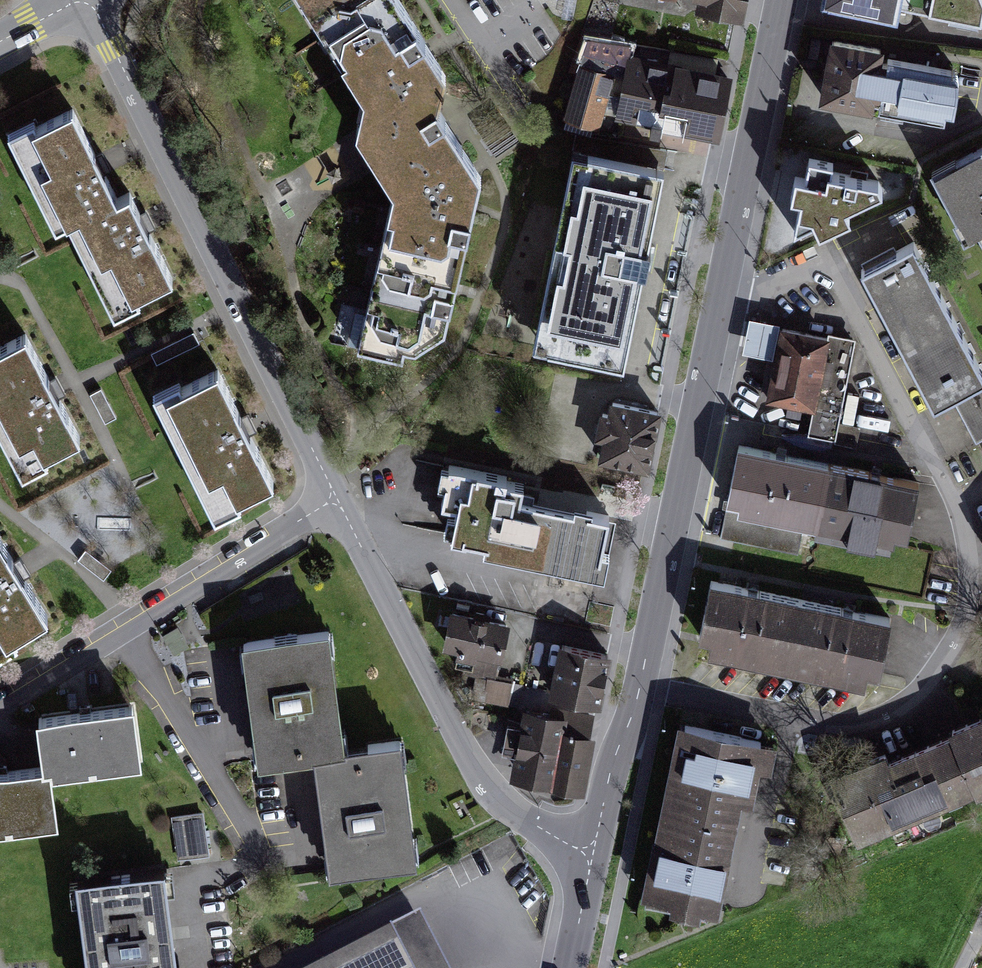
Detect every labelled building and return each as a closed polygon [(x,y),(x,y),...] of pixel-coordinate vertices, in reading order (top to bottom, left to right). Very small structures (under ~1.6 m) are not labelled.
[(442,335),(479,173),(436,103),(441,69),(397,0),(302,0),(363,93),(354,126),(392,187),(355,349),(397,359),(401,351),(413,353),(442,335)] [(697,8),(739,17),(742,0),(698,0),(697,8)] [(830,4),(896,16),(898,8),(980,25),(981,18),(981,0),(830,0),(830,4)] [(953,106),(960,67),(875,51),(876,43),(835,35),(823,97),(876,106),(876,102),(945,114),(947,105),(953,106)] [(617,111),(710,130),(723,69),(585,40),(570,113),(598,119),(601,102),(618,105),(617,111)] [(31,115),(2,129),(51,225),(65,218),(116,192),(71,104),(35,122),(31,115)] [(930,168),(965,236),(975,231),(981,244),(981,141),(930,168)] [(663,163),(572,146),(535,342),(626,359),(663,163)] [(830,169),(832,160),(810,156),(806,175),(794,173),(790,194),(801,196),(798,210),(812,213),(820,229),(848,215),(844,204),(881,188),(878,178),(830,169)] [(116,192),(65,218),(116,318),(142,305),(139,299),(176,280),(128,186),(116,192)] [(914,241),(861,268),(933,405),(952,395),(977,441),(981,439),(981,371),(914,241)] [(773,363),(780,325),(748,320),(741,357),(773,363)] [(852,339),(780,325),(773,363),(768,388),(815,397),(809,428),(834,433),(852,339)] [(19,476),(46,462),(43,457),(78,438),(24,333),(0,346),(0,440),(19,476)] [(180,382),(152,396),(215,520),(240,508),(236,501),(273,483),(217,370),(183,387),(180,382)] [(604,436),(600,455),(650,465),(662,405),(615,396),(612,411),(604,409),(599,435),(604,436)] [(917,481),(738,446),(721,534),(797,549),(802,526),(892,544),(894,532),(907,535),(917,481)] [(455,500),(449,532),(484,539),(483,547),(605,572),(610,548),(602,546),(608,514),(517,496),(520,479),(447,464),(441,497),(455,500)] [(13,643),(10,638),(45,617),(0,544),(0,651),(13,643)] [(711,634),(709,646),(864,677),(866,668),(878,670),(888,617),(709,581),(699,631),(711,634)] [(496,675),(508,624),(456,612),(448,642),(463,646),(457,669),(481,674),(476,696),(508,704),(514,679),(496,675)] [(332,624),(243,636),(260,757),(316,750),(332,867),(420,855),(403,734),(348,742),(332,624)] [(555,690),(599,698),(608,653),(564,644),(555,690)] [(55,819),(49,771),(141,760),(133,701),(33,714),(40,764),(0,769),(0,826),(55,819)] [(515,777),(578,789),(592,720),(529,707),(515,777)] [(838,775),(863,835),(981,786),(981,716),(838,775)] [(759,738),(680,724),(647,901),(714,913),(738,786),(750,788),(759,738)] [(206,811),(174,814),(177,857),(209,855),(206,811)] [(76,875),(88,967),(176,967),(162,863),(76,875)] [(321,967),(448,967),(420,916),(321,967)]
